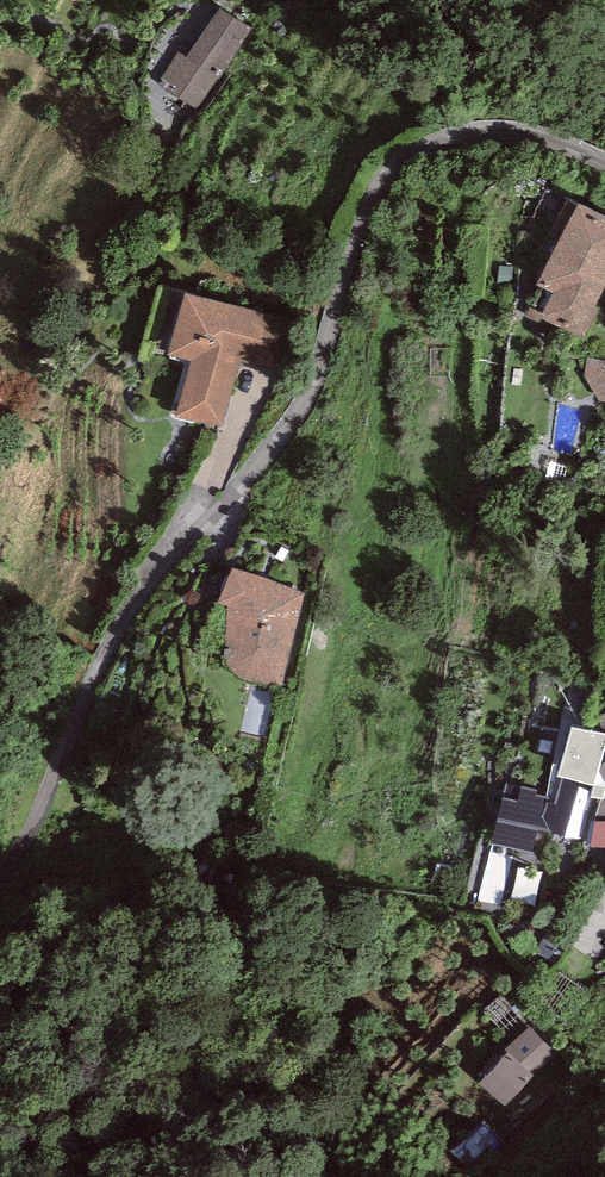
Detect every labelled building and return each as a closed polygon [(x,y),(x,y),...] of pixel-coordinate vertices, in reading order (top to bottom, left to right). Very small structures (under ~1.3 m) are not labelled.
[(252,30),(220,8),(187,57),(179,52),(157,84),(196,111),(252,30)] [(577,204),(537,284),(553,291),(540,317),(583,339),(598,309),(594,307),(604,285),(604,218),(577,204)] [(290,319),(184,292),(169,353),(191,359),(177,414),(223,426),(240,359),(277,368),(290,319)] [(588,357),(585,377),(600,401),(604,402),(604,360),(588,357)] [(305,594),(232,568),(218,602),(228,605),(226,636),(225,660),(228,669),(240,677),(250,681),(282,687),(305,594)] [(571,729),(560,766),(553,764),(547,797),(537,795),(538,791),(522,787),(518,801),(502,797),(491,843),(532,852),(537,831),(588,841),(600,798),(604,799),(604,795),(604,787),(593,785),(604,749),(604,735),(571,729)] [(595,821),(590,848),(604,848),(604,822),(595,821)] [(517,897),(538,904),(547,879),(526,872),(517,897)] [(503,1050),(507,1053),(478,1084),(504,1107),(533,1077),(558,1054),(530,1025),(503,1050)]
